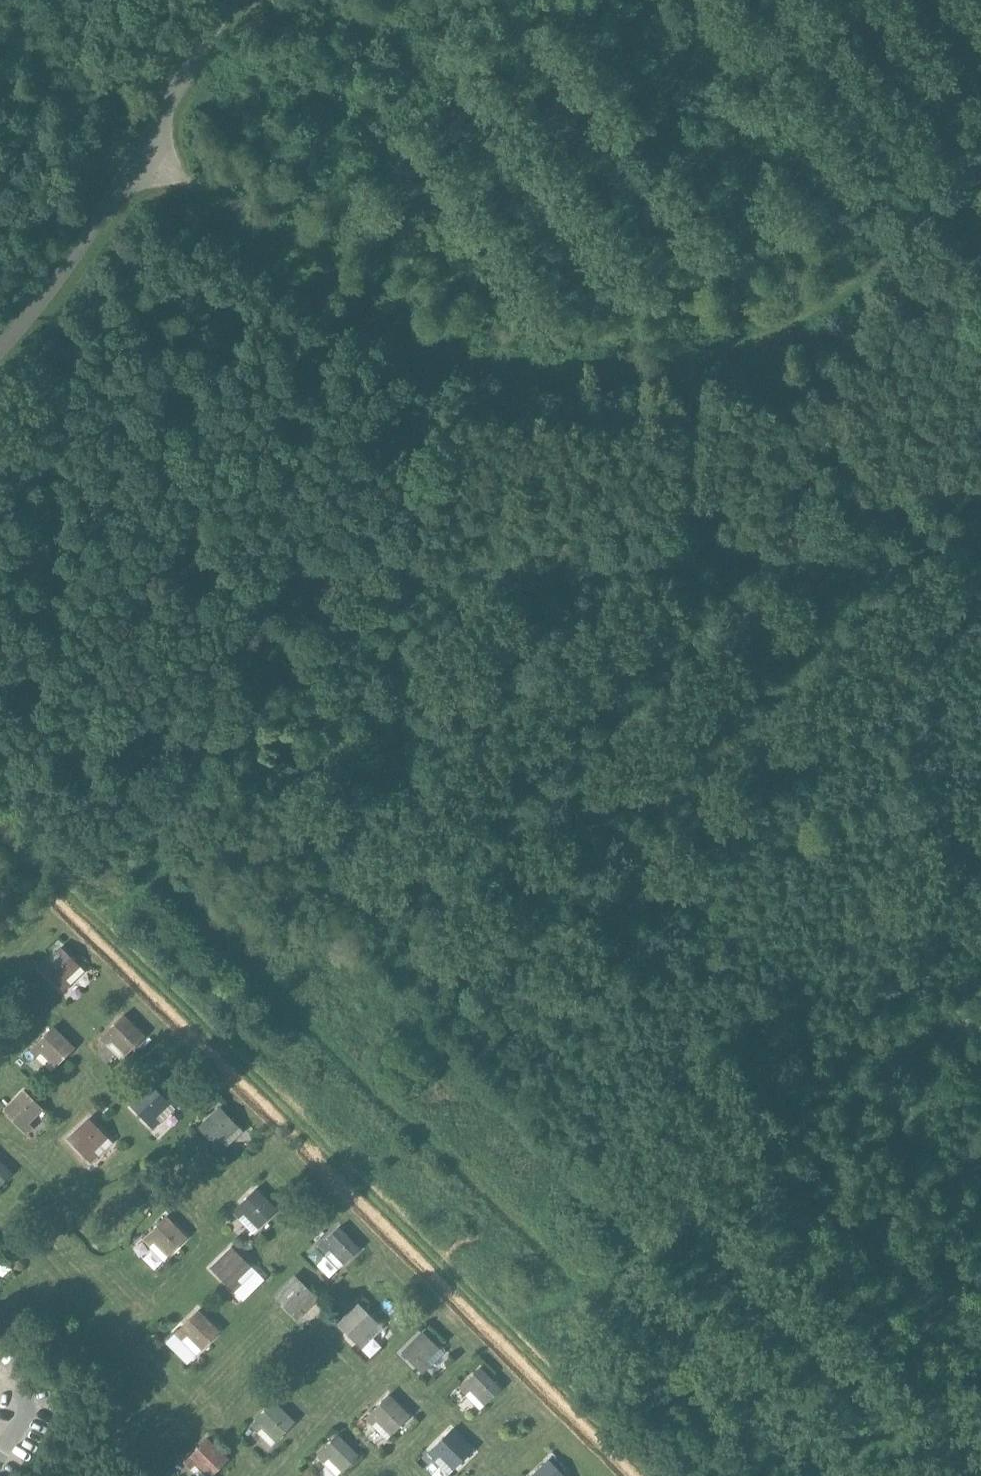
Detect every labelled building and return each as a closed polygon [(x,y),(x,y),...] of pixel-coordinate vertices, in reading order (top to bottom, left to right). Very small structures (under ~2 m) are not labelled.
[(43,971),(63,992),(69,986),(64,981),(79,966),(64,951),(43,971)] [(107,1045),(111,1040),(126,1054),(143,1037),(123,1016),(101,1038),(107,1045)] [(31,1051),(37,1057),(41,1052),(56,1066),(73,1049),(53,1028),(31,1051)] [(130,1106),(152,1129),(158,1123),(154,1118),(169,1104),(152,1086),(130,1106)] [(24,1092),(4,1112),(26,1134),(32,1128),(27,1124),(42,1109),(24,1092)] [(199,1128),(220,1152),(227,1146),(222,1141),(237,1127),(220,1108),(199,1128)] [(68,1140),(91,1163),(98,1157),(93,1151),(107,1138),(89,1120),(68,1140)] [(10,1175),(0,1164),(0,1185),(10,1175)] [(239,1218),(244,1214),(258,1228),(276,1211),(256,1190),(233,1212),(239,1218)] [(149,1247),(153,1242),(168,1257),(186,1238),(165,1218),(143,1241),(149,1247)] [(325,1254),(329,1249),(344,1264),(359,1249),(339,1229),(319,1248),(325,1254)] [(211,1269),(234,1292),(240,1286),(236,1282),(250,1267),(232,1249),(211,1269)] [(274,1297),(296,1319),(302,1313),(298,1309),(313,1295),(295,1277),(274,1297)] [(339,1326),(362,1349),(368,1343),(363,1338),(377,1324),(359,1306),(339,1326)] [(181,1341),(186,1335),(201,1350),(219,1332),(198,1312),(175,1335),(181,1341)] [(402,1354),(422,1373),(428,1367),(423,1363),(438,1348),(423,1334),(402,1354)] [(466,1394),(470,1390),(485,1404),(500,1390),(480,1369),(460,1388),(466,1394)] [(372,1424),(377,1420),(391,1434),(409,1416),(388,1396),(366,1418),(372,1424)] [(251,1425),(257,1431),(262,1427),(277,1441),(294,1423),(273,1403),(251,1425)] [(435,1459),(439,1455),(454,1469),(471,1452),(451,1431),(429,1453),(435,1459)] [(323,1462),(328,1457),(342,1472),(357,1457),(337,1436),(317,1457),(323,1462)] [(195,1464),(208,1475),(212,1475),(227,1460),(207,1440),(185,1462),(191,1468),(195,1464)] [(548,1461),(533,1475),(563,1475),(548,1461)] [(640,1467),(628,1475),(647,1475),(640,1467)]
